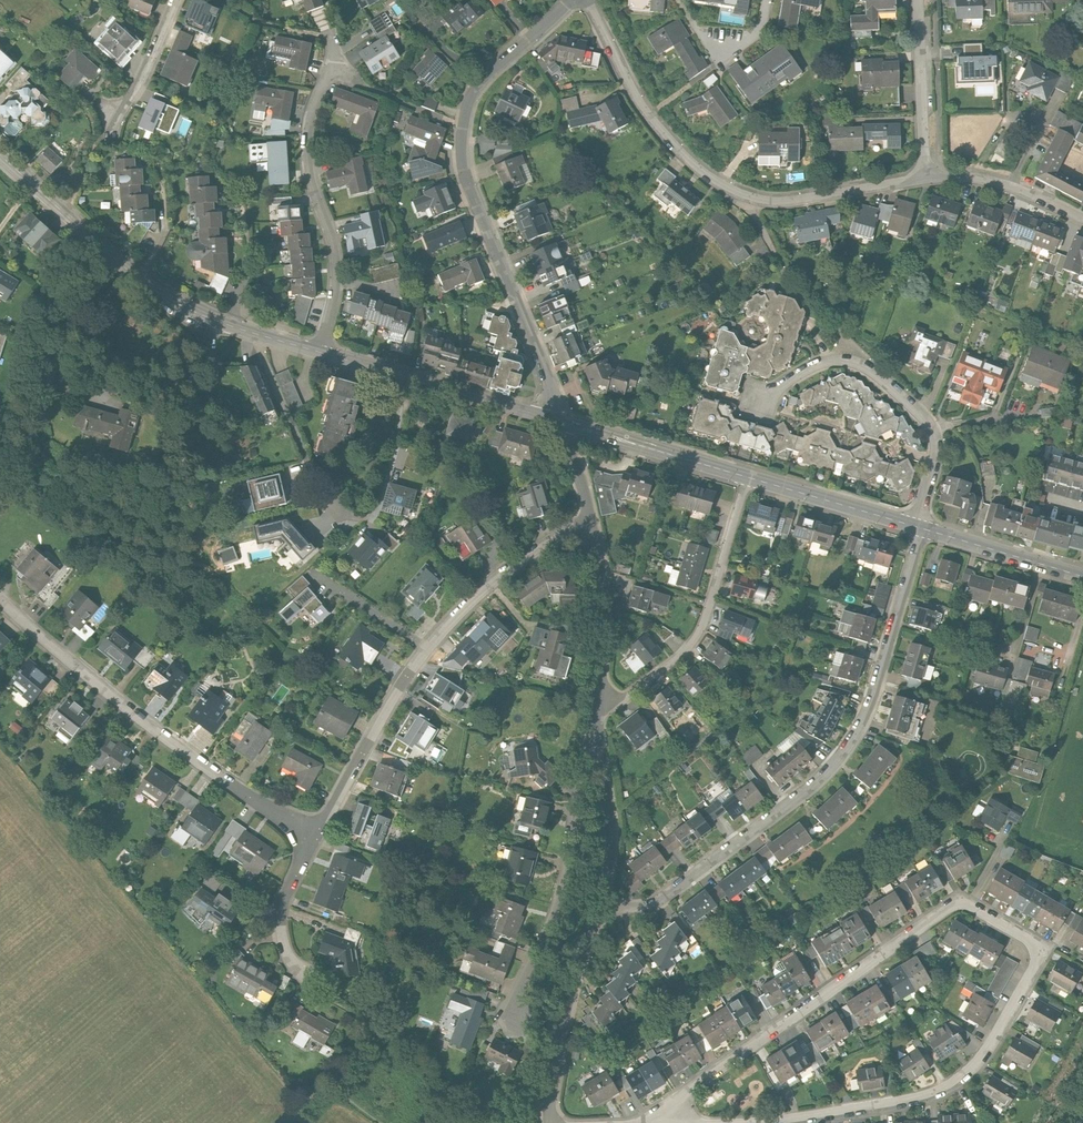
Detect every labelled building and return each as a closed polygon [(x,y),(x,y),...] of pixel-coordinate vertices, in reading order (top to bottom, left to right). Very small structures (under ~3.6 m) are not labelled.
[(128,6),(149,15),(155,0),(131,0),(128,6)] [(195,0),(192,0),(188,11),(197,14),(192,28),(206,34),(211,22),(213,23),(219,10),(195,0)] [(307,12),(323,6),(321,0),(303,0),(307,12)] [(365,0),(356,0),(362,10),(369,7),(365,0)] [(414,2),(419,11),(429,4),(427,0),(418,0),(414,2)] [(629,11),(662,14),(664,0),(630,0),(629,11)] [(748,0),(709,0),(708,5),(734,9),(733,16),(745,18),(748,0)] [(780,28),(796,30),(800,6),(811,8),(810,15),(815,16),(815,18),(820,19),(822,3),(820,3),(820,0),(784,0),(780,28)] [(852,34),(856,33),(871,33),(879,33),(878,14),(896,14),(896,0),(863,0),(863,4),(867,4),(867,19),(851,19),(852,34)] [(943,3),(949,3),(949,7),(956,7),(956,19),(983,18),(983,10),(983,0),(943,0),(943,3)] [(983,10),(991,10),(991,16),(995,16),(995,0),(983,0),(983,10)] [(1008,16),(1051,14),(1051,4),(1070,3),(1070,0),(1007,0),(1008,16)] [(458,3),(442,16),(456,35),(465,27),(466,28),(473,22),(474,23),(483,15),(472,2),(463,9),(458,3)] [(430,21),(421,12),(415,18),(425,27),(430,21)] [(381,18),(369,25),(376,37),(377,36),(388,30),(382,21),(381,18)] [(116,19),(94,44),(121,68),(130,59),(128,57),(141,42),(116,19)] [(387,19),(382,21),(388,30),(392,27),(387,19)] [(678,21),(648,40),(657,56),(674,47),(690,74),(685,77),(688,81),(708,70),(701,59),(698,61),(686,40),(689,38),(678,21)] [(392,27),(388,30),(377,36),(380,42),(385,39),(395,33),(392,27)] [(179,31),(161,74),(186,85),(197,60),(184,55),(191,36),(179,31)] [(311,44),(276,37),(272,53),(292,57),(289,68),(305,71),(311,44)] [(564,63),(565,58),(560,37),(538,55),(541,58),(547,66),(553,61),(554,60),(564,63)] [(586,42),(560,37),(565,58),(581,62),(585,45),(586,42)] [(380,42),(359,54),(372,75),(397,59),(385,39),(380,42)] [(981,44),(963,45),(963,59),(982,58),(981,44)] [(585,45),(581,62),(581,65),(596,68),(599,55),(591,53),(593,47),(585,45)] [(737,66),(729,72),(752,105),(788,80),(789,82),(801,74),(782,46),(743,74),(737,66)] [(447,66),(429,51),(424,55),(426,57),(413,72),(429,86),(447,66)] [(0,59),(0,82),(17,64),(5,53),(0,59)] [(74,68),(62,81),(76,94),(89,79),(94,83),(99,83),(105,76),(79,53),(70,64),(74,68)] [(886,53),(886,61),(899,60),(899,53),(886,53)] [(963,59),(957,59),(957,68),(960,68),(960,80),(994,79),(994,68),(996,68),(996,57),(982,58),(963,59)] [(541,58),(535,62),(544,73),(548,70),(550,73),(558,68),(553,61),(547,66),(541,58)] [(883,60),(862,61),(863,88),(899,86),(898,63),(883,63),(883,60)] [(1058,79),(1029,64),(1019,82),(1029,88),(1027,93),(1046,103),(1053,88),(1058,79)] [(13,92),(17,92),(21,94),(21,97),(23,99),(24,102),(21,104),(17,101),(9,102),(6,106),(0,106),(0,125),(2,127),(5,126),(5,132),(10,136),(16,136),(23,128),(23,124),(19,121),(18,118),(22,114),(26,114),(31,118),(32,122),(38,127),(45,127),(51,122),(50,113),(43,113),(42,112),(41,108),(36,103),(36,100),(41,95),(41,93),(36,89),(27,81),(32,76),(22,68),(6,86),(13,92)] [(1061,73),(1058,79),(1053,88),(1067,95),(1075,80),(1061,73)] [(713,77),(703,83),(708,90),(719,82),(713,77)] [(294,94),(258,88),(255,104),(275,107),(273,119),(289,121),(294,94)] [(379,105),(337,89),(332,104),(361,115),(357,126),(352,124),(349,133),(366,139),(372,121),(373,121),(379,105)] [(703,99),(683,105),(687,117),(708,111),(722,129),(738,118),(717,89),(703,99)] [(503,91),(494,112),(518,124),(529,99),(518,94),(516,97),(503,91)] [(438,101),(424,95),(420,106),(434,112),(438,101)] [(576,97),(559,101),(562,114),(567,113),(579,110),(576,97)] [(176,109),(151,98),(146,110),(155,114),(149,128),(165,135),(176,109)] [(618,98),(597,108),(603,120),(610,133),(628,123),(618,104),(620,102),(618,98)] [(571,128),(603,120),(597,108),(596,106),(579,110),(567,113),(571,128)] [(1058,112),(1050,126),(1058,131),(1034,178),(1082,204),(1082,205),(1082,189),(1055,174),(1073,139),(1082,144),(1082,127),(1058,112)] [(400,115),(395,113),(391,123),(397,125),(400,115)] [(411,116),(404,132),(428,141),(425,150),(415,146),(409,162),(410,163),(414,178),(429,175),(442,171),(441,168),(440,167),(441,161),(443,154),(438,152),(446,130),(411,116)] [(289,121),(273,119),(271,131),(290,130),(291,122),(289,121)] [(837,119),(825,120),(825,127),(830,127),(831,152),(863,151),(863,141),(863,129),(838,130),(837,119)] [(863,126),(863,129),(863,141),(887,141),(888,151),(901,150),(900,125),(863,126)] [(746,128),(742,139),(749,142),(753,130),(746,128)] [(789,135),(759,134),(758,162),(798,164),(799,131),(789,130),(789,135)] [(1016,139),(1006,133),(995,151),(1005,157),(1016,139)] [(512,137),(498,136),(497,145),(512,145),(512,137)] [(285,143),(249,146),(250,161),(270,160),(271,186),(287,185),(285,143)] [(512,151),(512,145),(497,145),(492,159),(512,151)] [(48,149),(38,161),(52,173),(62,162),(48,149)] [(512,151),(492,159),(495,166),(514,158),(512,151)] [(514,158),(495,166),(506,192),(524,184),(518,167),(525,164),(521,155),(514,158)] [(346,169),(327,173),(331,189),(350,184),(352,195),(367,192),(362,165),(363,165),(362,158),(345,162),(346,169)] [(135,159),(115,160),(116,186),(121,186),(140,185),(143,185),(143,170),(136,170),(135,159)] [(657,179),(663,184),(653,196),(666,206),(670,201),(662,195),(674,180),(676,178),(665,169),(657,179)] [(442,171),(429,175),(430,181),(446,177),(444,170),(442,171)] [(208,175),(188,177),(189,192),(193,192),(194,203),(213,202),(217,201),(216,187),(209,187),(208,175)] [(674,180),(662,195),(670,201),(689,216),(700,201),(674,180)] [(425,196),(413,201),(417,213),(430,208),(433,217),(454,209),(444,184),(434,189),(432,186),(424,189),(425,192),(424,193),(425,196)] [(140,185),(121,186),(122,212),(131,211),(149,210),(148,195),(141,195),(140,185)] [(959,207),(932,198),(926,219),(952,228),(959,207)] [(534,200),(515,207),(518,213),(537,206),(534,200)] [(213,202),(194,203),(195,218),(198,218),(199,228),(200,228),(218,227),(222,227),(221,212),(214,213),(213,202)] [(895,202),(893,209),(889,223),(888,228),(908,234),(915,208),(895,202)] [(518,213),(515,215),(518,223),(521,221),(529,240),(549,232),(542,216),(547,214),(543,203),(537,206),(518,213)] [(1002,213),(976,203),(967,227),(993,237),(1000,219),(1002,213)] [(879,205),(878,212),(876,220),(889,223),(893,209),(879,205)] [(300,206),(278,207),(279,222),(281,222),(301,220),(300,206)] [(878,212),(858,206),(851,232),(871,238),(876,220),(878,212)] [(1002,213),(1000,219),(1007,221),(1012,209),(1005,206),(1002,213)] [(131,211),(131,223),(135,226),(137,223),(138,223),(148,229),(154,222),(155,222),(155,210),(149,210),(131,211)] [(719,210),(703,229),(715,238),(729,256),(743,247),(747,243),(733,222),(719,210)] [(806,218),(794,220),(795,227),(796,230),(797,230),(799,243),(801,242),(828,238),(827,226),(841,224),(839,210),(806,215),(806,218)] [(363,222),(344,226),(350,254),(358,252),(361,248),(359,240),(367,238),(369,249),(385,246),(379,220),(381,220),(379,211),(361,215),(363,222)] [(60,242),(30,214),(14,231),(44,259),(60,242)] [(1009,236),(1032,245),(1040,222),(1018,214),(1009,236)] [(301,220),(281,222),(282,237),(289,236),(303,235),(302,220),(301,220)] [(459,222),(422,237),(428,253),(466,238),(459,222)] [(1063,231),(1040,222),(1032,245),(1053,253),(1054,254),(1055,253),(1063,231)] [(135,226),(126,240),(137,247),(148,229),(138,223),(137,223),(135,226)] [(196,260),(198,260),(204,259),(204,268),(216,273),(228,278),(225,238),(219,238),(218,227),(200,228),(200,242),(197,243),(195,243),(194,244),(192,244),(191,246),(190,247),(189,249),(189,250),(189,252),(189,254),(190,255),(191,257),(192,258),(193,259),(194,259),(196,260)] [(795,227),(783,229),(788,254),(802,251),(801,242),(799,243),(797,230),(796,230),(795,227)] [(310,235),(303,235),(289,236),(290,251),(291,251),(311,250),(310,235)] [(1075,237),(1067,257),(1062,270),(1063,270),(1072,274),(1077,276),(1081,266),(1082,267),(1082,240),(1075,237)] [(531,254),(538,272),(563,262),(561,257),(562,254),(560,250),(558,249),(555,244),(531,254)] [(750,256),(743,247),(729,256),(736,266),(750,256)] [(312,250),(311,250),(291,251),(292,265),(294,265),(313,264),(312,250)] [(590,251),(580,255),(583,261),(592,258),(590,251)] [(1060,255),(1055,253),(1054,254),(1053,253),(1049,265),(1056,267),(1060,255)] [(393,255),(385,256),(386,264),(394,262),(393,255)] [(1067,257),(1060,255),(1056,267),(1054,272),(1061,274),(1063,270),(1062,270),(1067,257)] [(476,260),(438,275),(444,291),(466,282),(468,287),(485,281),(476,260)] [(563,262),(538,272),(539,273),(541,280),(544,287),(560,280),(572,275),(566,261),(563,262)] [(1043,263),(1039,273),(1052,277),(1054,272),(1056,267),(1049,265),(1043,263)] [(314,264),(313,264),(294,265),(295,280),(297,280),(315,279),(314,264)] [(398,265),(370,271),(373,284),(401,278),(398,265)] [(1069,283),(1080,287),(1082,280),(1082,267),(1081,266),(1077,276),(1072,274),(1069,283)] [(0,272),(0,299),(6,303),(18,283),(0,272)] [(228,278),(216,273),(211,286),(208,292),(208,293),(220,298),(228,278)] [(539,273),(533,275),(536,282),(541,280),(539,273)] [(572,275),(560,280),(563,286),(564,286),(576,281),(577,281),(574,274),(572,275)] [(588,276),(577,281),(576,281),(579,288),(585,286),(590,282),(588,276)] [(316,297),(316,294),(315,279),(297,280),(297,285),(292,285),(293,296),(298,296),(303,295),(303,297),(313,299),(314,300),(315,299),(316,297)] [(211,286),(197,280),(194,286),(208,292),(211,286)] [(576,281),(564,286),(567,294),(579,289),(579,288),(576,281)] [(753,350),(747,348),(745,354),(749,362),(748,364),(746,366),(748,368),(746,372),(750,373),(754,371),(759,372),(760,376),(767,378),(771,376),(771,375),(772,369),(768,360),(773,358),(772,355),(781,324),(780,322),(783,321),(781,316),(783,315),(787,297),(779,295),(776,297),(774,292),(769,290),(765,293),(763,290),(761,289),(758,291),(757,294),(752,297),(751,300),(746,302),(744,307),(747,310),(746,313),(747,316),(750,317),(753,315),(754,314),(763,317),(770,330),(766,343),(753,350)] [(369,298),(355,294),(353,304),(350,314),(363,318),(368,300),(369,298)] [(303,295),(298,296),(290,322),(305,327),(313,299),(303,297),(303,295)] [(562,296),(538,306),(543,317),(567,308),(562,296)] [(794,300),(787,297),(783,315),(781,316),(783,321),(780,322),(781,324),(772,355),(773,358),(768,360),(772,369),(771,375),(774,375),(777,373),(778,371),(780,372),(790,366),(792,360),(791,358),(794,348),(793,347),(795,341),(797,340),(798,336),(797,335),(798,331),(800,330),(804,313),(802,309),(800,310),(794,300)] [(383,304),(368,300),(363,318),(363,320),(377,324),(382,306),(383,304)] [(353,304),(346,302),(343,313),(349,315),(350,314),(353,304)] [(396,310),(382,306),(377,324),(377,326),(391,329),(396,311),(396,310)] [(572,319),(567,308),(543,317),(548,329),(559,324),(572,319)] [(410,315),(396,311),(391,329),(390,331),(404,335),(410,315)] [(493,317),(488,333),(498,336),(494,350),(501,352),(498,361),(500,362),(499,368),(496,367),(496,370),(490,389),(506,394),(508,387),(516,389),(518,387),(521,377),(521,376),(523,369),(522,368),(523,362),(522,357),(517,356),(518,351),(515,350),(517,344),(516,341),(511,339),(512,334),(509,333),(511,327),(508,319),(506,319),(506,317),(502,316),(499,318),(493,317)] [(572,319),(559,324),(561,330),(574,325),(572,319)] [(586,320),(576,324),(578,331),(588,326),(586,320)] [(925,331),(915,327),(908,344),(916,347),(914,354),(912,354),(908,355),(905,363),(906,365),(910,367),(912,365),(913,364),(919,367),(917,371),(919,374),(922,375),(925,373),(925,372),(931,375),(934,365),(932,365),(934,360),(935,361),(938,355),(950,360),(956,346),(924,334),(925,331)] [(748,368),(746,366),(748,364),(749,362),(745,354),(747,348),(740,346),(733,333),(720,329),(714,349),(712,349),(711,350),(710,353),(711,355),(712,355),(704,381),(701,383),(701,385),(702,388),(705,388),(707,387),(707,386),(726,391),(733,392),(733,394),(734,397),(738,398),(740,397),(741,394),(739,391),(737,390),(741,374),(746,372),(748,368)] [(553,341),(557,352),(575,345),(573,339),(579,337),(577,331),(553,341)] [(8,336),(0,333),(0,362),(8,336)] [(443,343),(444,341),(428,336),(422,355),(425,355),(422,363),(435,367),(443,343)] [(396,342),(394,348),(405,352),(407,346),(396,342)] [(446,374),(454,376),(459,359),(461,351),(453,349),(454,346),(443,343),(435,367),(434,369),(446,372),(446,374)] [(577,350),(575,345),(557,352),(562,363),(564,362),(574,358),(586,353),(584,348),(577,350)] [(1051,354),(1032,347),(1030,353),(1020,381),(1038,388),(1038,386),(1058,393),(1067,368),(1069,363),(1050,356),(1051,354)] [(1007,369),(964,353),(949,391),(962,396),(959,403),(977,409),(980,403),(993,408),(1007,369)] [(577,363),(574,358),(564,362),(566,368),(577,363)] [(478,364),(459,359),(454,376),(453,379),(472,384),(478,364)] [(606,360),(584,369),(592,389),(595,387),(600,388),(599,391),(606,393),(607,390),(624,395),(627,385),(634,387),(635,386),(639,374),(617,368),(616,372),(611,371),(606,360)] [(496,370),(478,364),(472,384),(490,390),(490,389),(496,370)] [(256,367),(241,367),(262,417),(274,411),(256,367)] [(288,370),(276,375),(281,386),(292,381),(293,381),(288,370)] [(801,394),(800,397),(801,400),(800,400),(799,400),(797,401),(797,403),(798,405),(800,406),(802,405),(802,404),(803,404),(804,406),(807,407),(809,406),(813,407),(825,400),(839,405),(845,417),(858,421),(865,434),(865,436),(877,440),(878,437),(891,430),(897,432),(897,433),(901,434),(900,437),(902,439),(904,440),(907,439),(911,447),(918,449),(920,447),(921,445),(920,443),(920,442),(913,430),(910,426),(908,427),(903,417),(901,417),(899,418),(895,417),(893,413),(893,411),(892,409),(890,408),(888,404),(884,403),(883,402),(881,401),(879,401),(875,400),(873,397),(874,395),(873,392),(871,392),(868,388),(864,387),(862,382),(856,380),(855,378),(853,378),(851,378),(845,377),(844,375),(842,374),(833,379),(831,378),(828,379),(827,381),(825,382),(823,382),(821,383),(820,385),(818,386),(818,385),(807,390),(805,390),(803,391),(802,393),(801,394)] [(324,416),(328,416),(355,423),(359,408),(356,407),(362,387),(332,378),(327,394),(330,395),(324,416)] [(292,381),(281,386),(292,410),(303,405),(292,381)] [(770,451),(769,447),(767,443),(775,438),(771,430),(757,426),(755,428),(754,425),(750,424),(748,425),(746,423),(732,419),(733,417),(730,415),(731,411),(730,411),(729,408),(729,406),(725,405),(722,404),(707,400),(703,398),(702,400),(700,401),(698,401),(691,427),(691,428),(693,430),(693,431),(719,439),(720,438),(722,436),(724,437),(725,439),(725,441),(765,453),(766,451),(768,450),(770,451)] [(120,419),(81,408),(76,428),(114,439),(111,450),(129,455),(140,417),(122,412),(120,419)] [(624,417),(622,421),(632,424),(636,410),(627,408),(624,417)] [(1059,408),(1040,410),(1041,418),(1056,416),(1059,408)] [(278,420),(274,411),(262,417),(265,425),(278,420)] [(319,435),(315,451),(345,459),(350,439),(353,440),(358,424),(355,423),(328,416),(322,436),(319,435)] [(471,437),(473,427),(475,422),(454,416),(448,436),(469,442),(471,437)] [(500,449),(504,434),(496,432),(495,435),(491,434),(499,424),(493,419),(483,433),(481,433),(479,439),(478,443),(500,449)] [(1065,420),(1063,426),(1070,428),(1072,422),(1065,420)] [(903,464),(902,462),(898,464),(895,463),(895,466),(882,462),(883,459),(880,458),(874,450),(875,447),(862,442),(861,446),(849,452),(836,448),(829,436),(830,432),(816,429),(815,432),(807,437),(804,436),(803,439),(790,435),(791,432),(788,431),(785,427),(786,426),(779,424),(779,425),(771,430),(775,438),(767,443),(769,447),(770,451),(771,453),(774,452),(778,454),(778,453),(783,451),(785,451),(786,449),(791,450),(799,452),(798,455),(801,456),(806,465),(820,469),(823,467),(832,469),(834,462),(843,465),(841,472),(849,474),(852,478),(865,482),(873,477),(876,478),(877,475),(890,479),(889,482),(892,483),(894,487),(894,488),(898,489),(901,490),(902,490),(906,487),(909,488),(910,486),(915,472),(914,471),(915,469),(912,468),(910,464),(908,465),(903,464)] [(482,430),(473,427),(471,437),(479,439),(481,433),(482,430)] [(538,438),(505,429),(504,434),(500,449),(499,451),(532,461),(538,438)] [(420,451),(409,447),(407,453),(418,457),(420,451)] [(1063,459),(1050,455),(1043,479),(1056,483),(1063,459)] [(1076,462),(1063,459),(1056,483),(1069,486),(1076,462)] [(419,468),(419,460),(409,460),(409,468),(419,468)] [(1076,462),(1069,486),(1082,490),(1082,485),(1082,464),(1076,462)] [(986,463),(979,464),(982,478),(995,475),(994,465),(987,466),(986,463)] [(621,480),(618,490),(626,492),(625,497),(634,500),(636,495),(648,498),(654,476),(633,470),(631,476),(622,474),(621,480)] [(594,472),(592,474),(595,487),(601,517),(616,514),(613,500),(614,494),(625,497),(626,492),(618,490),(621,480),(615,478),(594,472)] [(281,475),(248,483),(252,500),(255,513),(288,505),(281,475)] [(970,486),(946,479),(945,483),(943,483),(941,484),(937,495),(938,497),(940,498),(939,503),(961,509),(958,519),(970,523),(974,509),(975,506),(973,497),(968,495),(970,486)] [(548,490),(545,480),(534,483),(535,485),(528,487),(529,493),(523,495),(527,509),(531,521),(545,517),(544,513),(552,511),(546,490),(548,490)] [(715,493),(680,483),(674,504),(709,515),(715,493)] [(417,493),(390,485),(382,511),(401,517),(403,508),(411,510),(417,493)] [(982,499),(973,497),(975,506),(974,509),(982,511),(983,507),(982,499)] [(1013,499),(1009,512),(1021,516),(1023,509),(1025,503),(1013,499)] [(245,515),(255,513),(252,500),(242,502),(245,515)] [(991,527),(997,506),(987,503),(986,506),(989,507),(984,525),(991,527)] [(298,510),(301,522),(320,518),(317,505),(298,510)] [(778,512),(753,505),(747,523),(755,525),(754,529),(763,532),(765,528),(772,530),(778,512)] [(520,506),(516,508),(519,520),(524,518),(526,523),(531,521),(527,509),(522,511),(520,506)] [(1003,508),(997,506),(991,527),(990,529),(1015,536),(1021,516),(1009,512),(1003,510),(1003,508)] [(1023,509),(1021,516),(1015,536),(1015,537),(1033,541),(1039,520),(1030,518),(1032,511),(1023,509)] [(787,515),(778,512),(772,530),(774,531),(774,532),(775,532),(788,536),(794,515),(788,513),(787,515)] [(793,537),(810,542),(816,523),(798,518),(793,537)] [(1039,518),(1039,520),(1033,541),(1066,550),(1067,547),(1072,527),(1039,518)] [(317,550),(289,519),(254,527),(257,543),(282,538),(289,545),(284,550),(293,560),(298,556),(304,562),(317,550)] [(491,543),(475,519),(448,537),(463,561),(491,543)] [(836,529),(816,523),(810,542),(831,548),(836,529)] [(1072,527),(1067,547),(1082,552),(1082,526),(1073,523),(1072,527)] [(718,532),(704,528),(700,541),(714,545),(718,532)] [(788,536),(775,532),(774,537),(787,540),(788,536)] [(369,571),(388,549),(376,538),(372,542),(364,536),(349,553),(369,571)] [(858,540),(850,537),(847,550),(855,553),(858,540)] [(859,560),(874,564),(880,543),(865,539),(859,560)] [(689,543),(683,564),(701,570),(707,549),(689,543)] [(894,547),(880,543),(874,564),(888,568),(894,547)] [(234,548),(220,553),(224,565),(239,561),(234,548)] [(58,570),(33,549),(17,569),(24,576),(21,579),(38,593),(58,570)] [(942,559),(936,579),(953,584),(959,565),(942,559)] [(631,568),(617,564),(615,571),(628,575),(631,568)] [(695,591),(701,570),(683,564),(681,571),(677,585),(695,591)] [(888,568),(874,564),(872,571),(886,575),(888,568)] [(442,581),(426,566),(402,593),(418,607),(424,601),(426,603),(439,588),(437,587),(442,581)] [(552,574),(543,574),(517,594),(528,608),(551,592),(551,595),(560,595),(565,596),(565,580),(566,567),(552,567),(552,574)] [(677,585),(681,571),(672,568),(668,583),(677,585)] [(965,570),(959,588),(967,590),(971,576),(972,572),(965,570)] [(931,576),(924,573),(921,585),(928,587),(931,576)] [(652,576),(643,574),(642,580),(651,582),(652,576)] [(769,579),(758,575),(756,583),(756,584),(766,587),(769,579)] [(764,602),(768,588),(766,587),(756,584),(756,583),(748,581),(748,579),(736,576),(730,595),(740,598),(741,596),(752,599),(752,598),(764,602)] [(989,597),(993,582),(971,576),(967,590),(965,597),(987,603),(989,597)] [(288,590),(296,599),(309,588),(309,589),(312,586),(303,577),(288,590)] [(1030,588),(994,578),(993,582),(989,597),(1024,606),(1030,588)] [(575,580),(565,580),(565,596),(560,595),(560,604),(560,609),(577,609),(577,589),(575,588),(575,580)] [(890,587),(879,583),(876,591),(874,598),(872,605),(870,613),(882,617),(890,587)] [(1037,596),(1043,597),(1045,590),(1047,584),(1040,583),(1037,596)] [(646,612),(650,599),(653,600),(654,604),(666,607),(669,597),(634,586),(628,607),(646,612)] [(296,599),(280,614),(289,624),(305,609),(319,625),(331,614),(309,589),(309,588),(296,599)] [(867,595),(874,598),(876,591),(869,589),(867,595)] [(1082,600),(1045,590),(1043,597),(1039,612),(1076,623),(1082,600)] [(58,597),(53,592),(44,602),(49,607),(58,597)] [(97,608),(78,592),(59,614),(74,627),(79,631),(84,624),(97,608)] [(560,595),(551,595),(551,603),(553,604),(560,604),(560,595)] [(863,611),(870,613),(872,605),(865,603),(863,611)] [(924,603),(922,609),(935,613),(937,606),(924,603)] [(922,609),(915,607),(910,625),(937,633),(942,615),(935,613),(922,609)] [(745,619),(726,612),(720,628),(733,633),(739,635),(739,634),(748,638),(754,623),(745,620),(745,619)] [(856,616),(844,612),(841,623),(853,626),(856,616)] [(490,615),(457,648),(458,649),(468,658),(472,662),(477,657),(475,655),(487,643),(495,650),(510,635),(490,615)] [(856,616),(853,626),(871,632),(874,620),(857,615),(856,616)] [(553,623),(551,631),(572,637),(572,636),(575,626),(553,623)] [(842,636),(850,638),(853,626),(841,623),(840,623),(837,632),(842,633),(842,636)] [(74,627),(71,630),(86,642),(94,632),(84,624),(79,631),(74,627)] [(674,634),(663,626),(655,632),(664,642),(674,634)] [(867,643),(871,632),(853,626),(850,638),(854,639),(867,643)] [(1039,630),(1027,626),(1023,639),(1036,642),(1039,630)] [(359,627),(339,658),(358,671),(364,661),(371,666),(384,645),(368,635),(369,634),(359,627)] [(115,628),(98,649),(125,671),(133,661),(142,649),(115,628)] [(550,633),(536,628),(531,645),(545,650),(545,651),(542,650),(535,672),(565,680),(571,659),(560,656),(564,643),(571,644),(573,636),(572,636),(572,637),(551,631),(550,633)] [(720,628),(717,635),(730,642),(733,633),(720,628)] [(8,642),(0,635),(0,651),(8,642)] [(646,635),(630,648),(635,654),(626,661),(636,673),(661,653),(646,635)] [(863,658),(867,643),(854,639),(852,646),(853,646),(851,654),(863,658)] [(714,642),(703,658),(708,661),(720,670),(721,670),(726,662),(728,663),(733,656),(714,642)] [(1000,646),(987,642),(983,653),(996,657),(1000,646)] [(930,649),(911,643),(902,675),(909,678),(920,681),(921,678),(925,664),(930,649)] [(144,647),(142,649),(133,661),(144,669),(155,655),(144,647)] [(458,649),(449,659),(459,668),(468,658),(458,649)] [(832,664),(834,665),(859,672),(862,660),(836,652),(832,664)] [(1018,658),(1011,682),(1027,686),(1032,669),(1034,663),(1018,658)] [(29,661),(8,686),(31,705),(42,692),(52,680),(29,661)] [(708,661),(704,666),(717,675),(720,670),(708,661)] [(1008,671),(979,662),(972,683),(1002,692),(1005,680),(1008,671)] [(940,668),(925,664),(921,678),(936,682),(940,668)] [(855,683),(859,672),(834,665),(831,676),(855,683)] [(159,666),(146,683),(168,701),(187,677),(172,666),(167,672),(159,666)] [(439,675),(460,688),(463,671),(444,667),(439,675)] [(694,667),(679,681),(694,697),(709,684),(694,667)] [(1055,676),(1032,669),(1027,686),(1050,693),(1055,676)] [(439,675),(435,673),(425,690),(435,696),(434,699),(442,704),(444,702),(454,708),(465,691),(460,688),(439,675)] [(422,676),(418,684),(423,687),(428,679),(422,676)] [(832,679),(821,676),(820,682),(830,685),(832,679)] [(909,678),(907,687),(918,690),(920,681),(909,678)] [(60,687),(52,680),(42,692),(50,699),(60,687)] [(1011,682),(1005,680),(1002,692),(1001,695),(1007,696),(1002,711),(1018,716),(1027,686),(1011,682)] [(191,691),(201,699),(208,690),(197,682),(191,691)] [(831,687),(828,693),(847,699),(851,693),(831,687)] [(668,688),(653,699),(667,718),(682,707),(668,688)] [(847,699),(828,693),(817,689),(814,696),(824,701),(816,716),(811,713),(806,722),(801,720),(798,727),(799,728),(807,734),(808,735),(822,742),(825,743),(847,699)] [(201,699),(189,716),(209,731),(219,718),(228,706),(219,698),(208,690),(201,699)] [(224,691),(219,698),(228,706),(230,708),(236,700),(224,691)] [(911,702),(893,697),(884,730),(902,735),(911,702)] [(359,714),(329,698),(314,725),(345,741),(359,714)] [(68,700),(48,725),(69,742),(89,717),(68,700)] [(925,705),(911,702),(902,735),(884,730),(883,733),(916,742),(918,736),(917,736),(925,705)] [(259,718),(250,712),(236,732),(245,738),(256,722),(259,718)] [(439,730),(411,712),(395,738),(396,738),(409,747),(413,749),(415,746),(425,752),(439,730)] [(638,715),(621,728),(636,748),(653,734),(638,715)] [(224,721),(219,718),(209,731),(213,734),(224,721)] [(656,718),(650,722),(660,737),(666,732),(656,718)] [(245,744),(239,753),(252,762),(264,744),(272,734),(256,722),(245,738),(242,742),(245,744)] [(807,734),(799,728),(795,733),(803,738),(808,735),(807,734)] [(96,740),(103,744),(109,737),(110,734),(104,729),(96,740)] [(803,738),(795,733),(788,739),(794,746),(797,743),(807,755),(816,747),(803,738)] [(280,739),(272,734),(264,744),(272,750),(280,739)] [(808,735),(803,738),(816,747),(822,742),(808,735)] [(131,752),(109,737),(103,744),(90,764),(100,771),(103,767),(115,775),(131,752)] [(409,747),(396,738),(387,752),(406,759),(409,754),(406,752),(409,747)] [(794,746),(788,739),(778,748),(784,755),(794,746)] [(807,755),(797,743),(794,746),(784,755),(765,770),(778,786),(811,759),(807,755)] [(763,756),(755,746),(741,756),(748,766),(763,756)] [(880,746),(867,761),(882,773),(887,766),(889,767),(896,759),(880,746)] [(535,747),(513,751),(516,768),(507,773),(508,779),(536,775),(550,787),(561,774),(549,762),(545,766),(537,759),(535,747)] [(1018,759),(1008,756),(1005,767),(1009,774),(1039,783),(1044,767),(1033,764),(1037,753),(1021,748),(1018,759)] [(321,766),(291,749),(281,767),(296,775),(292,782),(307,791),(321,766)] [(140,760),(135,756),(127,766),(132,771),(140,760)] [(396,758),(392,769),(409,775),(413,763),(396,758)] [(869,788),(882,773),(867,761),(859,772),(857,770),(852,775),(861,782),(869,788)] [(392,769),(380,765),(372,788),(400,798),(409,775),(392,769)] [(175,785),(152,769),(136,792),(159,808),(165,798),(175,785)] [(759,782),(749,769),(744,773),(751,783),(753,786),(759,782)] [(861,782),(850,797),(857,805),(867,794),(866,792),(869,788),(861,782)] [(751,783),(735,795),(746,810),(762,798),(753,786),(751,783)] [(185,792),(175,785),(165,798),(176,805),(178,802),(185,792)] [(842,789),(828,802),(841,816),(848,810),(849,812),(857,805),(850,797),(842,789)] [(200,803),(185,792),(178,802),(193,813),(198,805),(200,803)] [(734,819),(746,810),(735,795),(723,805),(727,811),(734,819)] [(551,804),(527,798),(521,822),(540,827),(545,828),(551,804)] [(699,814),(700,814),(708,825),(713,822),(713,821),(722,814),(722,815),(727,811),(723,805),(719,799),(714,803),(705,810),(704,810),(699,814)] [(990,800),(979,820),(998,831),(1005,818),(1016,824),(1022,813),(1006,803),(1004,807),(990,800)] [(826,830),(841,816),(828,802),(818,812),(816,810),(812,814),(819,822),(825,829),(826,830)] [(359,804),(356,810),(369,814),(371,808),(359,804)] [(222,822),(198,805),(193,813),(181,829),(190,835),(205,845),(222,822)] [(369,814),(356,810),(348,833),(360,837),(358,843),(379,851),(390,820),(378,815),(377,817),(369,814)] [(700,814),(687,824),(697,838),(710,828),(708,825),(700,814)] [(232,821),(214,846),(221,850),(231,836),(238,841),(244,832),(245,830),(232,821)] [(539,830),(540,827),(521,822),(515,825),(513,833),(530,838),(532,828),(539,830)] [(819,822),(805,832),(812,841),(820,835),(819,834),(825,829),(819,822)] [(685,848),(697,838),(687,824),(674,834),(682,844),(685,848)] [(799,824),(783,836),(794,851),(802,845),(803,847),(812,841),(805,832),(799,824)] [(183,846),(190,835),(181,829),(178,827),(171,838),(183,846)] [(273,851),(244,832),(238,841),(227,857),(255,877),(273,851)] [(655,847),(655,848),(663,858),(667,855),(677,847),(677,848),(682,844),(674,834),(674,833),(669,837),(660,844),(659,844),(655,847)] [(779,863),(794,851),(783,836),(772,844),(771,842),(766,845),(766,846),(776,859),(779,863)] [(950,856),(943,860),(942,861),(954,879),(954,880),(974,867),(969,859),(958,841),(957,842),(958,842),(947,850),(950,856)] [(337,842),(334,850),(346,854),(349,847),(337,842)] [(1005,844),(999,855),(1008,860),(1015,849),(1005,844)] [(753,856),(754,858),(765,872),(770,869),(776,859),(766,846),(753,856)] [(537,854),(511,848),(503,880),(528,886),(537,854)] [(655,848),(642,857),(653,872),(666,862),(663,858),(655,848)] [(332,864),(327,879),(341,884),(344,885),(348,875),(359,879),(364,865),(335,855),(331,864),(332,864)] [(975,855),(969,859),(974,867),(980,864),(975,855)] [(639,881),(653,872),(642,857),(629,867),(634,874),(639,881)] [(754,858),(742,867),(753,881),(765,872),(754,858)] [(936,862),(942,872),(949,883),(954,879),(942,861),(943,860),(942,859),(936,862)] [(936,876),(942,872),(936,862),(936,861),(929,865),(936,876)] [(916,872),(918,875),(929,895),(943,887),(936,876),(929,865),(916,872)] [(741,890),(753,881),(742,867),(731,876),(741,890)] [(996,898),(998,900),(1012,876),(1000,869),(987,891),(996,896),(996,898)] [(208,872),(201,882),(215,892),(222,882),(208,872)] [(634,874),(628,878),(629,879),(624,883),(632,894),(643,886),(639,881),(634,874)] [(916,903),(929,895),(918,875),(904,883),(911,895),(916,903)] [(729,899),(741,890),(731,876),(718,885),(726,895),(729,899)] [(1023,883),(1012,876),(998,900),(1001,901),(1002,900),(1011,905),(1023,884),(1023,883)] [(323,878),(314,904),(337,913),(341,901),(336,899),(341,884),(327,879),(323,878)] [(904,883),(893,890),(900,901),(911,895),(904,883)] [(1015,908),(1022,912),(1034,891),(1023,884),(1011,905),(1010,906),(1015,909),(1015,908)] [(718,885),(707,894),(715,904),(726,895),(718,885)] [(201,889),(189,905),(204,916),(224,931),(237,913),(217,898),(216,900),(201,889)] [(887,897),(881,901),(892,920),(906,912),(900,901),(893,890),(886,894),(887,897)] [(705,891),(693,900),(704,914),(716,905),(715,904),(707,894),(705,891)] [(1046,898),(1034,891),(1022,912),(1022,913),(1027,916),(1027,914),(1034,918),(1046,898)] [(524,906),(500,897),(494,913),(499,915),(498,917),(501,918),(495,932),(500,934),(515,939),(521,922),(518,921),(524,906)] [(1039,921),(1045,925),(1057,904),(1046,898),(1034,918),(1033,919),(1038,922),(1039,921)] [(692,923),(704,914),(693,900),(681,909),(692,923)] [(879,928),(892,920),(881,901),(868,908),(874,918),(879,928)] [(1069,911),(1057,904),(1045,925),(1057,932),(1062,923),(1069,911)] [(855,913),(856,915),(862,925),(874,918),(868,908),(866,906),(855,913)] [(1075,915),(1069,911),(1062,923),(1068,926),(1068,927),(1074,931),(1082,918),(1075,914),(1075,915)] [(669,916),(674,922),(686,939),(690,944),(696,940),(675,912),(669,916)] [(349,920),(334,915),(331,922),(346,927),(349,920)] [(840,924),(841,926),(853,947),(870,938),(862,925),(856,915),(840,924)] [(1082,918),(1074,931),(1071,937),(1080,942),(1075,951),(1082,955),(1082,918),(1082,917),(1082,918)] [(662,931),(666,936),(675,948),(686,939),(674,922),(672,923),(672,922),(671,922),(669,922),(668,922),(667,923),(666,924),(666,925),(666,926),(667,928),(662,931)] [(951,945),(955,948),(966,929),(967,928),(962,926),(954,922),(943,942),(951,946),(951,945)] [(495,932),(478,926),(475,933),(496,941),(497,941),(500,934),(495,932)] [(841,926),(826,934),(840,958),(854,949),(853,947),(841,926)] [(347,928),(343,941),(356,946),(361,933),(347,928)] [(978,936),(966,929),(955,948),(967,954),(968,953),(978,936)] [(343,941),(325,934),(318,951),(336,958),(339,976),(358,973),(354,949),(355,949),(356,946),(343,941)] [(811,943),(812,944),(818,956),(825,967),(840,958),(826,934),(811,943)] [(968,953),(980,960),(991,941),(979,934),(978,936),(968,953)] [(679,953),(675,948),(666,936),(657,943),(662,949),(670,960),(679,953)] [(623,944),(630,952),(642,968),(647,964),(642,959),(647,955),(635,939),(630,943),(628,940),(623,944)] [(489,953),(487,957),(496,960),(498,953),(501,954),(504,944),(497,941),(496,941),(492,954),(489,953)] [(1003,948),(991,941),(980,960),(984,963),(983,965),(991,969),(993,965),(1000,954),(1003,948)] [(912,952),(916,958),(919,964),(937,954),(929,942),(912,952)] [(470,975),(471,972),(501,983),(515,948),(504,944),(501,954),(498,961),(496,960),(487,957),(478,953),(479,951),(468,947),(459,971),(470,975)] [(794,956),(795,956),(801,966),(818,956),(812,944),(800,951),(799,951),(793,954),(794,956)] [(237,965),(240,959),(243,956),(235,946),(226,958),(237,965)] [(655,954),(650,958),(663,975),(665,974),(664,973),(674,965),(670,960),(662,949),(660,950),(659,950),(658,949),(657,949),(656,949),(655,950),(655,951),(654,951),(654,952),(654,953),(655,954)] [(618,961),(620,964),(630,977),(642,968),(630,952),(628,954),(627,953),(626,953),(626,952),(625,952),(624,953),(623,953),(623,954),(622,955),(622,956),(622,957),(623,958),(618,961)] [(1006,957),(1000,954),(993,965),(999,969),(1006,957)] [(782,964),(787,972),(797,989),(810,981),(801,966),(795,956),(794,956),(782,964)] [(999,969),(986,992),(998,999),(1018,964),(1006,957),(999,969)] [(916,958),(901,967),(915,990),(930,981),(919,964),(916,958)] [(237,965),(226,984),(254,1000),(268,976),(240,959),(237,965)] [(1080,975),(1057,962),(1047,980),(1055,985),(1061,988),(1070,993),(1080,975)] [(635,983),(630,977),(620,964),(615,967),(615,968),(615,969),(616,969),(616,970),(617,971),(612,974),(614,977),(624,991),(635,983)] [(899,999),(915,990),(901,967),(886,976),(893,987),(899,999)] [(773,980),(774,981),(784,998),(797,990),(797,989),(787,972),(773,980)] [(606,987),(607,989),(618,1003),(628,995),(624,991),(614,977),(610,980),(609,981),(610,982),(610,983),(611,983),(606,987)] [(764,995),(758,998),(760,1001),(765,1010),(785,999),(784,998),(774,981),(761,989),(764,995)] [(994,1005),(998,999),(986,992),(967,981),(963,988),(974,994),(994,1005)] [(1057,995),(1061,988),(1055,985),(1054,986),(1053,985),(1050,991),(1057,995)] [(483,1005),(487,992),(471,986),(469,992),(461,989),(459,996),(467,999),(467,998),(483,1005)] [(876,986),(860,995),(874,1017),(889,1008),(883,997),(876,986)] [(886,991),(888,994),(893,1003),(899,999),(893,987),(886,991)] [(599,999),(603,1005),(612,1016),(622,1008),(618,1003),(607,989),(603,992),(603,993),(603,994),(603,995),(604,995),(599,999)] [(754,991),(742,997),(748,1008),(760,1001),(758,998),(754,991)] [(459,996),(453,994),(448,1007),(461,1012),(450,1043),(468,1050),(481,1019),(478,1018),(483,1005),(467,998),(467,999),(459,996)] [(893,1003),(888,994),(883,997),(889,1008),(894,1005),(893,1003)] [(974,994),(967,1005),(961,1016),(981,1027),(987,1017),(994,1005),(974,994)] [(858,1026),(874,1017),(860,995),(845,1004),(846,1005),(858,1026)] [(584,1025),(579,1029),(588,1040),(593,1036),(589,1031),(595,1028),(591,1023),(596,1019),(592,1013),(596,1010),(596,1009),(596,1008),(596,1007),(589,997),(583,1001),(587,1007),(582,1011),(586,1016),(581,1020),(584,1025)] [(726,1007),(740,1029),(755,1020),(748,1008),(742,997),(726,1007)] [(1036,1000),(1025,1018),(1030,1022),(1037,1025),(1049,1032),(1060,1014),(1046,1006),(1036,1000)] [(1050,1000),(1046,1006),(1060,1014),(1063,1008),(1050,1000)] [(295,1021),(301,1010),(303,1007),(293,1001),(285,1015),(295,1021)] [(615,1021),(612,1016),(603,1005),(602,1006),(601,1005),(600,1005),(599,1005),(598,1005),(597,1006),(596,1007),(596,1008),(596,1009),(596,1010),(592,1013),(596,1019),(604,1029),(611,1024),(615,1021)] [(846,1005),(840,1008),(847,1019),(853,1030),(858,1026),(846,1005)] [(713,1015),(714,1017),(727,1038),(740,1030),(740,1029),(726,1007),(713,1015)] [(292,1026),(300,1030),(292,1043),(303,1049),(310,1037),(324,1045),(335,1026),(318,1016),(316,1019),(301,1010),(295,1021),(292,1026)] [(835,1014),(820,1023),(833,1043),(848,1034),(841,1023),(835,1014)] [(714,1017),(698,1026),(711,1049),(727,1039),(727,1038),(714,1017)] [(847,1019),(841,1023),(848,1034),(854,1031),(853,1030),(847,1019)] [(953,1036),(957,1034),(958,1035),(963,1043),(969,1033),(963,1028),(952,1021),(946,1025),(953,1036)] [(1033,1032),(1037,1025),(1030,1022),(1026,1028),(1033,1032)] [(818,1052),(833,1043),(820,1023),(805,1032),(811,1042),(818,1052)] [(611,1024),(604,1029),(603,1030),(607,1035),(609,1033),(611,1034),(613,1026),(613,1025),(611,1024)] [(936,1037),(928,1042),(941,1061),(964,1045),(963,1043),(958,1035),(957,1034),(953,1036),(946,1025),(934,1033),(936,1037)] [(686,1038),(688,1037),(699,1055),(711,1049),(698,1026),(692,1029),(693,1030),(684,1036),(686,1038)] [(1017,1033),(1013,1039),(1035,1052),(1039,1045),(1017,1033)] [(686,1038),(675,1044),(687,1065),(700,1057),(699,1055),(688,1037),(686,1038)] [(486,1056),(487,1057),(502,1065),(499,1071),(509,1076),(520,1056),(521,1053),(520,1052),(494,1039),(490,1047),(486,1056)] [(1035,1052),(1013,1039),(1004,1055),(1012,1060),(1026,1068),(1035,1052)] [(795,1042),(780,1051),(794,1075),(809,1066),(798,1047),(795,1042)] [(811,1042),(805,1046),(815,1062),(817,1067),(824,1063),(818,1052),(811,1042)] [(327,1043),(322,1051),(336,1059),(340,1051),(327,1043)] [(525,1043),(520,1052),(521,1053),(520,1056),(532,1062),(535,1049),(525,1043)] [(485,1060),(487,1057),(486,1056),(490,1047),(484,1044),(477,1056),(485,1060)] [(688,1066),(687,1065),(675,1044),(671,1047),(669,1045),(660,1050),(662,1053),(669,1066),(674,1075),(684,1069),(683,1068),(688,1066)] [(804,1044),(798,1047),(809,1066),(815,1062),(805,1046),(804,1044)] [(929,1067),(916,1049),(908,1054),(909,1054),(896,1063),(902,1072),(901,1073),(904,1078),(906,1077),(908,1081),(929,1067)] [(646,1053),(652,1063),(658,1072),(663,1069),(656,1056),(652,1050),(646,1053)] [(580,1052),(573,1051),(571,1059),(579,1060),(580,1052)] [(779,1084),(794,1075),(780,1051),(765,1060),(771,1071),(779,1084)] [(662,1053),(656,1056),(663,1069),(669,1066),(662,1053)] [(1008,1067),(1012,1060),(1004,1055),(999,1063),(1008,1067)] [(652,1063),(639,1071),(651,1092),(665,1084),(658,1072),(652,1063)] [(889,1066),(881,1067),(884,1088),(892,1087),(889,1066)] [(881,1067),(856,1071),(857,1079),(859,1089),(859,1092),(884,1088),(881,1067)] [(638,1099),(651,1092),(639,1071),(625,1079),(631,1088),(638,1099)] [(771,1071),(766,1075),(776,1091),(781,1088),(779,1084),(771,1071)] [(600,1076),(594,1080),(608,1103),(615,1099),(613,1096),(619,1093),(613,1083),(607,1073),(601,1077),(600,1076)] [(624,1076),(619,1080),(626,1091),(631,1088),(625,1079),(624,1076)] [(991,1076),(982,1092),(993,1099),(992,1102),(1005,1110),(1016,1091),(1000,1081),(991,1076)] [(1004,1076),(1000,1081),(1016,1091),(1019,1085),(1004,1076)] [(857,1079),(850,1080),(852,1090),(859,1089),(857,1079)] [(602,1106),(608,1103),(594,1080),(589,1083),(589,1084),(582,1088),(589,1098),(586,1100),(589,1108),(594,1108),(601,1104),(602,1106)] [(626,1091),(619,1080),(613,1083),(619,1093),(613,1096),(615,1099),(619,1105),(630,1099),(626,1091)]
